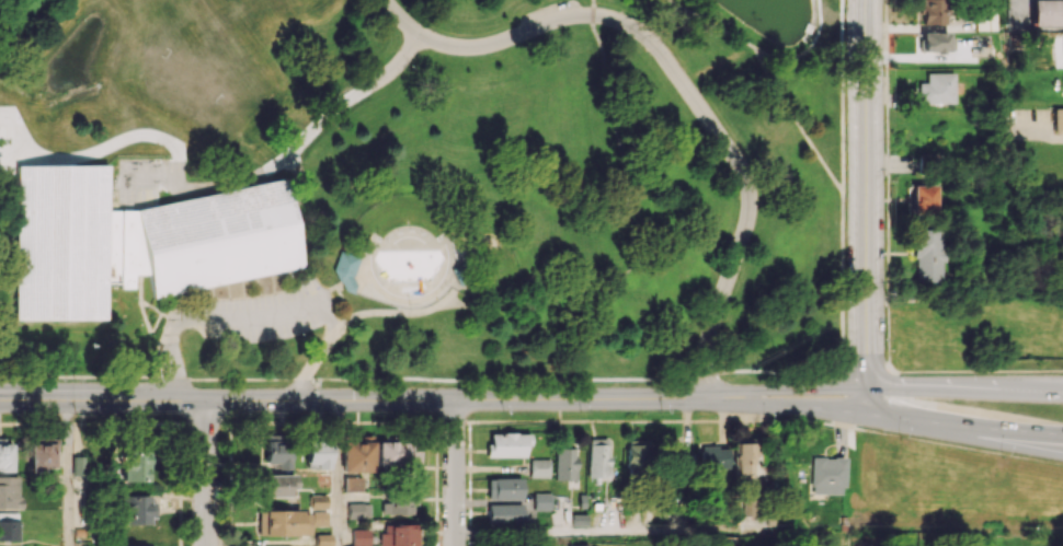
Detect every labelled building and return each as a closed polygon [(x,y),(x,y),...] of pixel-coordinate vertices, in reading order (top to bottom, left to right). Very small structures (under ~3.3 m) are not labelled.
[(946,0),(922,0),(922,24),(947,24),(946,0)] [(1030,25),(1062,25),(1062,0),(1030,0),(1030,25)] [(996,29),(996,5),(983,5),(983,22),(986,22),(986,28),(996,29)] [(948,32),(921,32),(922,53),(949,53),(948,32)] [(918,83),(918,104),(954,103),(954,73),(926,73),(926,83),(918,83)] [(1062,134),(1062,108),(1053,108),(1053,134),(1062,134)] [(279,177),(300,268),(150,299),(142,276),(133,276),(133,290),(118,290),(118,283),(105,282),(104,320),(19,320),(18,164),(103,164),(103,209),(130,209),(279,177)] [(912,213),(934,214),(935,185),(913,185),(912,213)] [(940,230),(914,230),(913,282),(940,283),(940,230)] [(331,271),(340,291),(351,294),(354,288),(350,279),(356,258),(338,251),(331,271)] [(487,457),(524,456),(524,446),(529,446),(529,433),(487,433),(487,457)] [(288,469),(289,437),(264,436),(263,464),(276,464),(276,469),(288,469)] [(343,472),(373,471),(372,436),(359,436),(359,441),(342,441),(343,472)] [(29,443),(30,470),(54,469),(53,453),(57,452),(57,438),(38,439),(38,443),(29,443)] [(588,477),(608,477),(608,438),(587,439),(588,477)] [(627,475),(649,474),(648,439),(626,439),(627,475)] [(11,470),(12,443),(2,443),(2,441),(0,441),(0,470),(11,470)] [(305,442),(306,464),(315,464),(315,470),(330,469),(329,441),(305,442)] [(419,465),(419,450),(413,450),(413,442),(377,442),(377,465),(419,465)] [(753,443),(735,443),(736,481),(754,481),(753,443)] [(730,468),(729,446),(702,447),(702,469),(730,468)] [(555,480),(576,479),(575,448),(555,449),(555,480)] [(147,481),(147,451),(121,451),(121,481),(147,481)] [(693,475),(692,451),(673,452),(674,475),(693,475)] [(86,475),(87,456),(73,456),(73,474),(86,475)] [(844,458),(812,457),(811,494),(843,494),(844,458)] [(548,459),(528,459),(529,477),(548,477),(548,459)] [(261,475),(261,497),(294,496),(294,474),(261,475)] [(22,497),(18,498),(17,476),(0,476),(0,508),(22,508),(22,497)] [(362,490),(362,476),(344,477),(344,491),(362,490)] [(521,478),(486,478),(487,500),(521,499),(521,478)] [(532,510),(550,510),(550,492),(532,492),(532,510)] [(327,494),(311,494),(311,509),(326,509),(327,494)] [(148,524),(148,517),(155,517),(155,501),(148,501),(148,495),(121,495),(122,525),(148,524)] [(382,513),(412,514),(412,497),(382,496),(382,513)] [(743,516),(753,516),(754,500),(743,499),(743,516)] [(348,518),(369,518),(369,503),(348,503),(348,518)] [(486,525),(521,526),(522,504),(487,504),(486,525)] [(310,510),(258,511),(258,535),(310,535),(310,510)] [(313,526),(327,525),(326,510),(312,510),(313,526)] [(0,520),(0,541),(18,541),(18,521),(0,520)] [(401,545),(417,545),(417,525),(381,524),(380,545),(401,545)] [(370,545),(369,529),(351,529),(352,545),(370,545)] [(316,534),(316,545),(331,545),(331,534),(316,534)]
